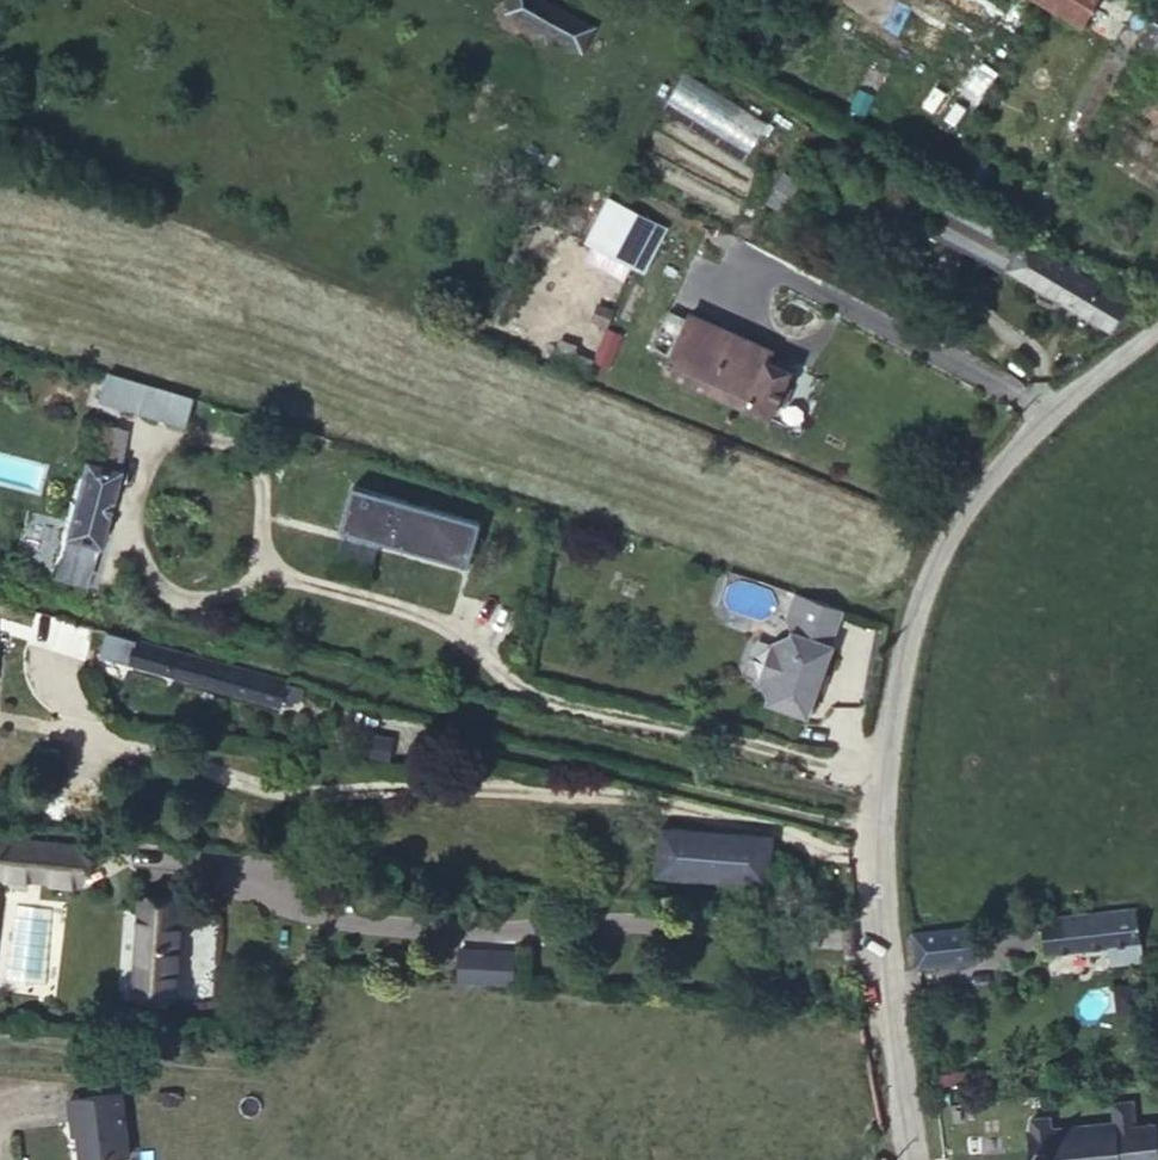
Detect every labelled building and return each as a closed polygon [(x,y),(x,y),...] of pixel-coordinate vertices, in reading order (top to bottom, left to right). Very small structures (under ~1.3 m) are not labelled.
[(546,0),(513,0),(506,13),(581,52),(594,27),(546,0)] [(1081,24),(1096,0),(1041,0),(1081,24)] [(1143,40),(1157,49),(1157,16),(1143,40)] [(684,69),(660,108),(740,157),(764,118),(684,69)] [(638,268),(660,225),(613,201),(592,244),(638,268)] [(1127,303),(1024,242),(952,203),(936,232),(1008,273),(1010,269),(1112,329),(1127,303)] [(676,344),(687,318),(669,310),(657,335),(676,344)] [(784,387),(791,369),(767,359),(771,349),(690,313),(687,318),(676,344),(664,371),(769,418),(777,400),(784,404),(790,390),(784,387)] [(139,410),(147,383),(109,371),(101,399),(139,410)] [(185,424),(193,397),(147,383),(139,410),(185,424)] [(95,545),(125,432),(90,423),(52,574),(84,584),(94,545),(95,545)] [(474,528),(353,494),(341,536),(462,570),(474,528)] [(806,717),(832,645),(829,644),(841,609),(794,592),(785,617),(793,631),(792,633),(773,642),(760,679),(770,697),(768,701),(806,717)] [(305,683),(106,631),(99,654),(281,707),(283,701),(292,704),(295,695),(301,697),(305,683)] [(385,755),(391,735),(361,726),(355,747),(385,755)] [(766,882),(771,837),(663,828),(658,873),(766,882)] [(0,845),(0,879),(78,890),(83,855),(0,842),(0,845)] [(172,991),(179,904),(143,902),(137,990),(172,991)] [(1043,918),(1047,952),(1106,945),(1137,942),(1141,941),(1137,907),(1043,918)] [(44,944),(30,944),(31,912),(14,911),(12,978),(43,979),(44,944)] [(969,926),(972,950),(991,947),(988,924),(969,926)] [(972,950),(969,926),(913,932),(918,964),(973,958),(972,950)] [(457,942),(456,979),(511,982),(513,944),(457,942)] [(1106,945),(1108,964),(1139,960),(1137,942),(1106,945)] [(1135,1008),(1131,983),(1114,985),(1117,1011),(1135,1008)] [(1031,1159),(1127,1159),(1157,1156),(1157,1129),(1157,1119),(1137,1122),(1134,1096),(1111,1099),(1113,1120),(1050,1129),(1048,1116),(1030,1118),(1032,1130),(1028,1131),(1031,1159)] [(80,1159),(123,1159),(128,1159),(124,1098),(72,1102),(74,1124),(78,1123),(80,1159)]
